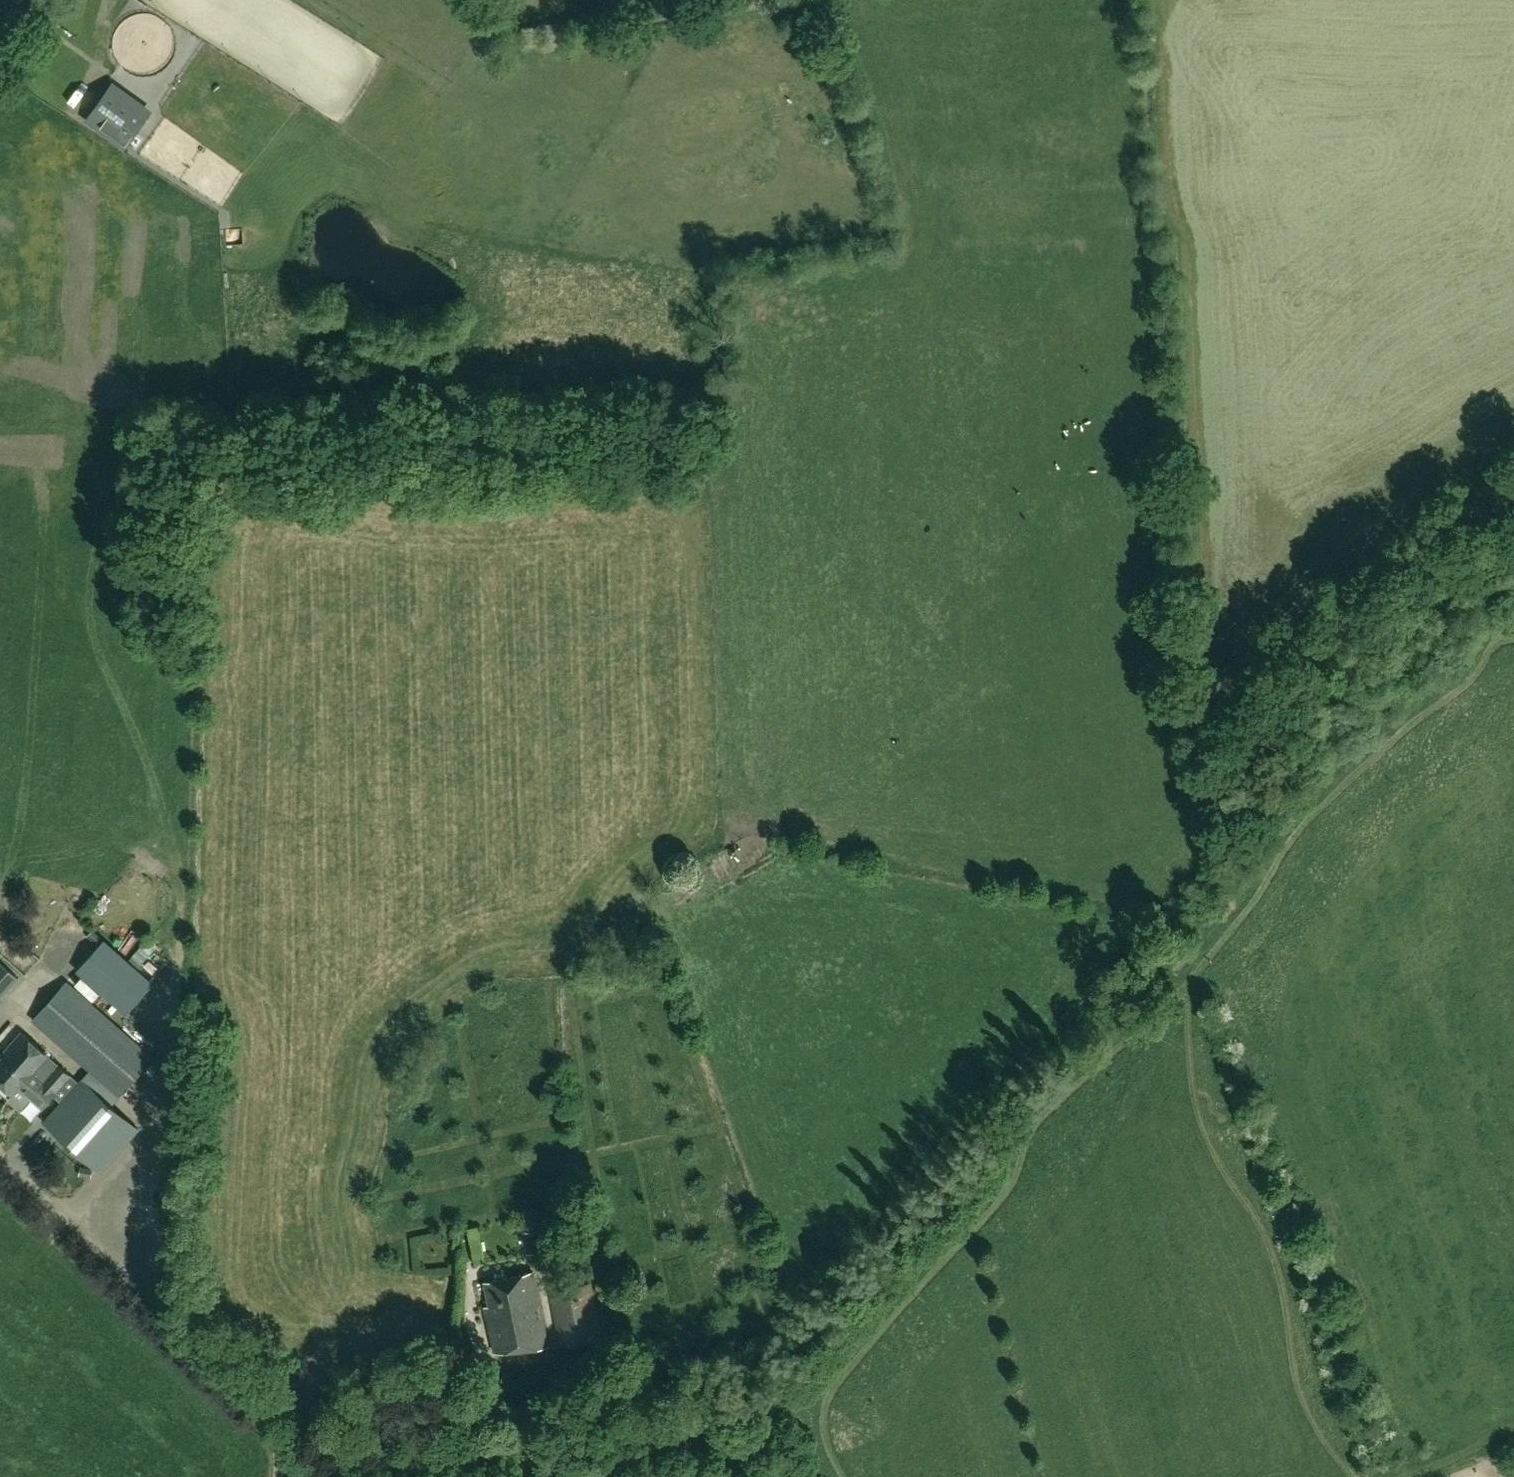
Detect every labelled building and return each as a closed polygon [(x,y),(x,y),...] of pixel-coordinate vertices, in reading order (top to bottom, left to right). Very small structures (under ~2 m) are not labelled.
[(105,75),(83,109),(122,135),(144,101),(105,75)] [(77,973),(126,1015),(154,984),(104,941),(77,973)] [(20,978),(0,961),(0,1001),(20,978)] [(140,1131),(112,1107),(155,1060),(67,983),(32,1023),(89,1073),(82,1080),(43,1124),(101,1175),(140,1131)] [(19,1089),(42,1110),(71,1078),(59,1066),(44,1082),(36,1075),(50,1060),(22,1035),(1,1057),(3,1059),(0,1062),(0,1085),(13,1096),(19,1089)] [(179,1071),(157,1086),(167,1101),(189,1086),(179,1071)] [(527,1253),(544,1250),(539,1226),(523,1229),(527,1253)] [(548,1346),(533,1271),(485,1281),(490,1305),(485,1306),(495,1352),(548,1346)] [(548,1288),(559,1347),(601,1339),(591,1280),(548,1288)]
